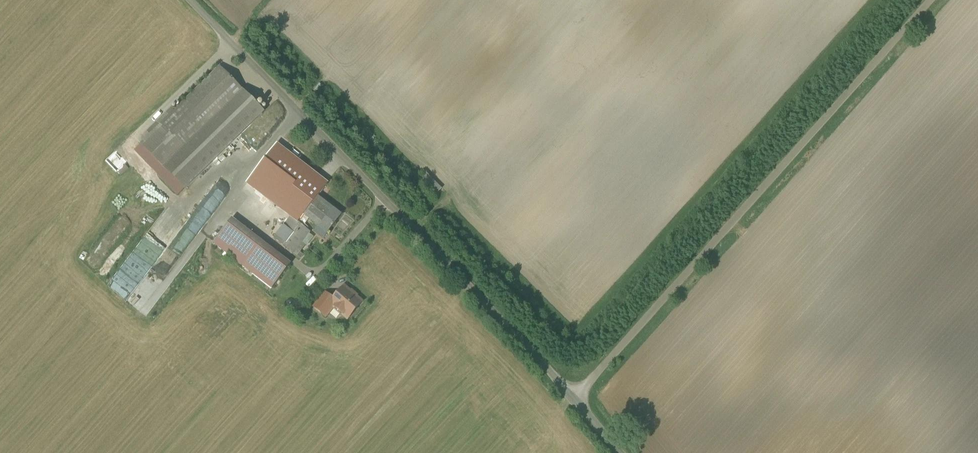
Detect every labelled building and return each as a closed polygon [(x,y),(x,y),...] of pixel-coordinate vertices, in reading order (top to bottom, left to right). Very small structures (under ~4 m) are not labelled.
[(219,68),(174,112),(171,109),(148,131),(151,134),(142,143),(186,189),(263,113),(219,68)] [(320,184),(274,149),(250,179),(294,213),(296,215),(314,193),(320,184)] [(429,169),(417,180),(431,194),(442,182),(429,169)] [(243,191),(226,214),(240,224),(250,212),(245,208),(252,198),(243,191)] [(332,208),(314,193),(296,215),(295,217),(307,226),(315,232),(319,226),(328,233),(342,215),(333,208),(333,207),(332,208)] [(226,214),(212,203),(196,225),(232,253),(230,255),(241,264),(243,261),(272,283),(288,261),(240,224),(226,214)] [(149,222),(154,213),(149,210),(143,219),(149,222)] [(296,215),(294,213),(275,238),(294,253),(310,231),(305,227),(307,226),(295,217),(296,215)] [(362,302),(344,287),(333,300),(330,303),(334,306),(348,318),(362,302)] [(333,300),(326,293),(314,307),(325,317),(334,306),(330,303),(333,300)]
